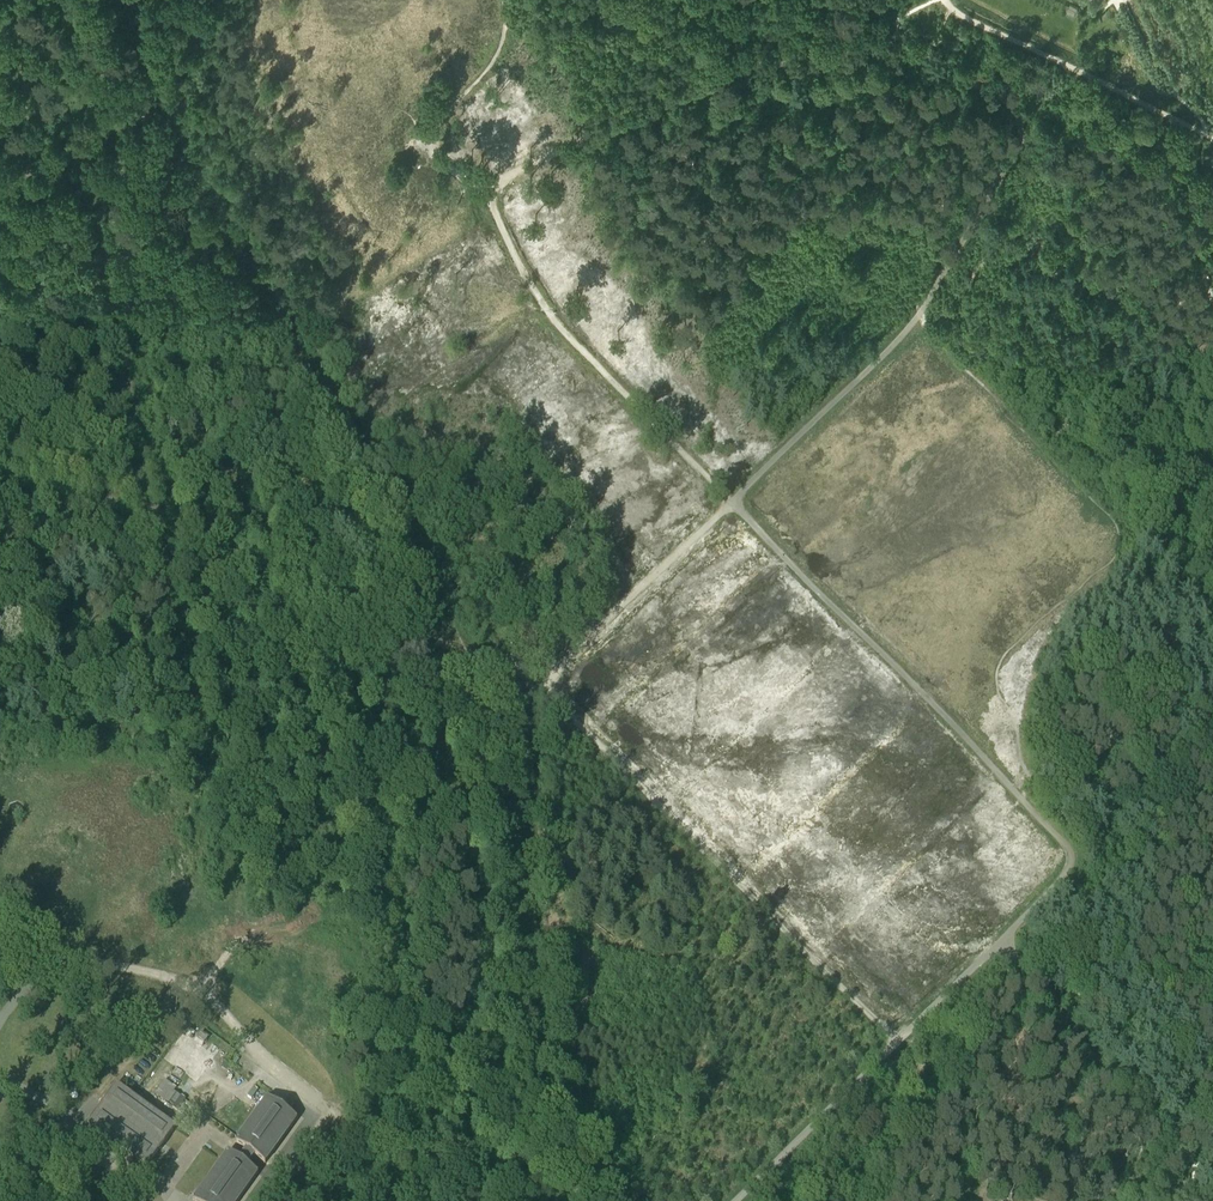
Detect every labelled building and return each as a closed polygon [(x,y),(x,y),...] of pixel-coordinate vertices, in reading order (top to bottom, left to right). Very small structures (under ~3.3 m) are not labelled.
[(220,1088),(231,1095),(243,1076),(232,1069),(220,1088)] [(146,1167),(175,1128),(117,1085),(88,1125),(146,1167)] [(297,1120),(288,1113),(267,1098),(235,1143),(265,1164),(297,1120)] [(240,1161),(227,1152),(192,1200),(193,1200),(239,1200),(258,1174),(240,1161)]
